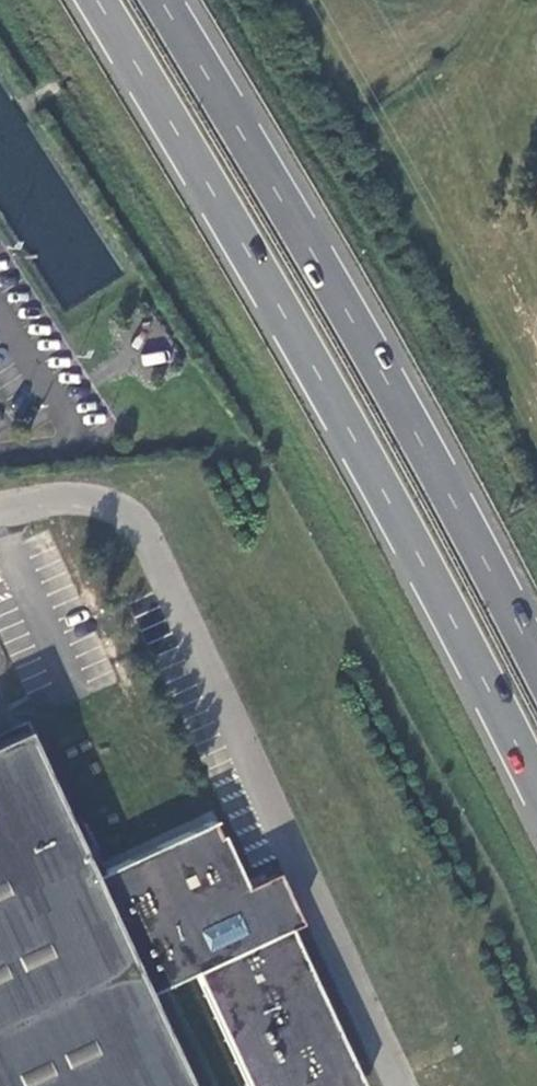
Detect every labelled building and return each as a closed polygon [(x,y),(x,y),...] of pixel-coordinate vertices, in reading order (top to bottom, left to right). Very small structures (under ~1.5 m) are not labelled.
[(98,865),(74,817),(60,824),(52,807),(24,754),(33,749),(16,715),(0,723),(0,1085),(184,1085),(138,988),(183,967),(240,1085),(356,1085),(359,1084),(280,923),(291,916),(265,865),(237,878),(213,830),(208,832),(201,817),(98,865)]
